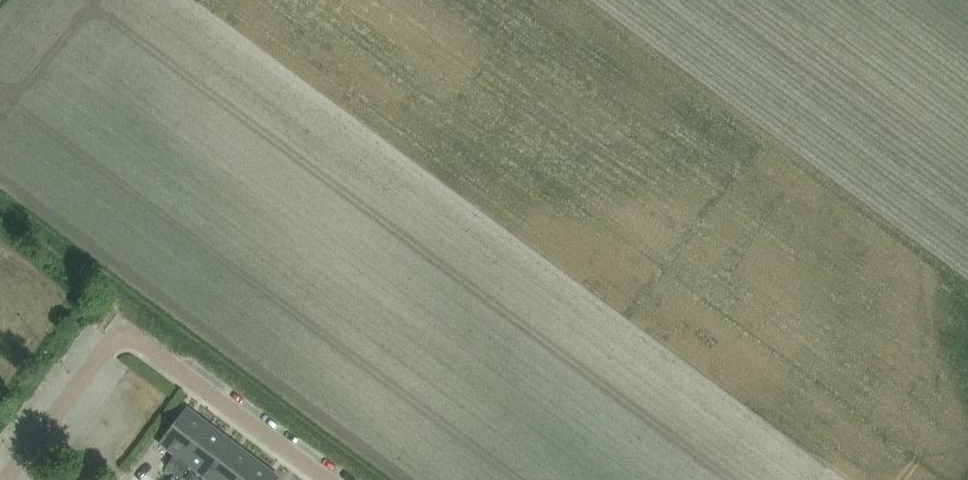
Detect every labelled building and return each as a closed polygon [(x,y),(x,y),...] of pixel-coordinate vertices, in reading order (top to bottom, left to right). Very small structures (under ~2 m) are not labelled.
[(172,473),(208,426),(185,408),(159,442),(175,454),(165,467),(172,473)] [(205,477),(231,443),(208,426),(172,473),(180,478),(190,466),(205,477)] [(231,443),(205,477),(209,479),(239,479),(254,461),(231,443)] [(278,479),(254,461),(239,479),(277,479),(278,479)] [(138,469),(129,479),(152,479),(138,469)]
